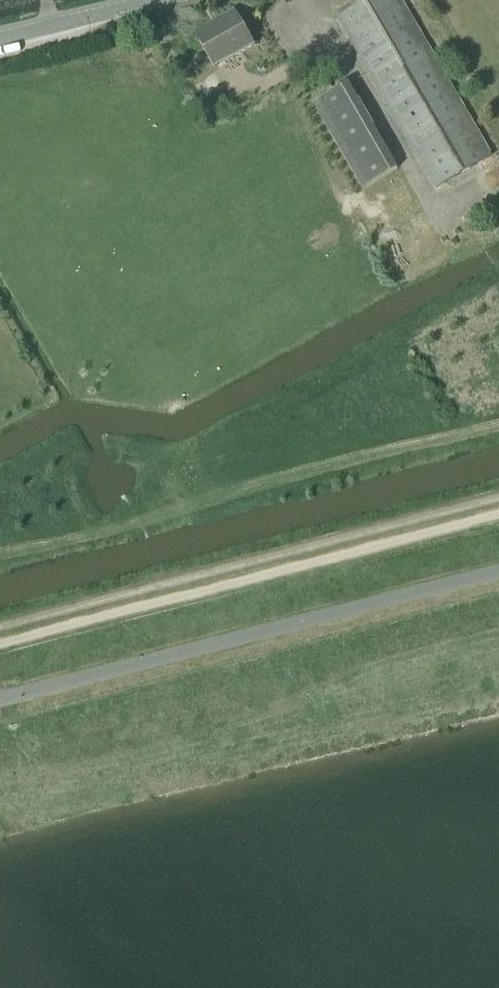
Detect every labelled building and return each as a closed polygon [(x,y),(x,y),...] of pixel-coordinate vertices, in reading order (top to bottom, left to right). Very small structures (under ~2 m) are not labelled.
[(337,17),(437,189),(482,163),(491,158),(400,0),(366,0),(337,17)] [(222,24),(197,38),(214,67),(253,45),(234,12),(219,20),(222,24)] [(339,87),(311,103),(362,190),(389,174),(339,87)]
